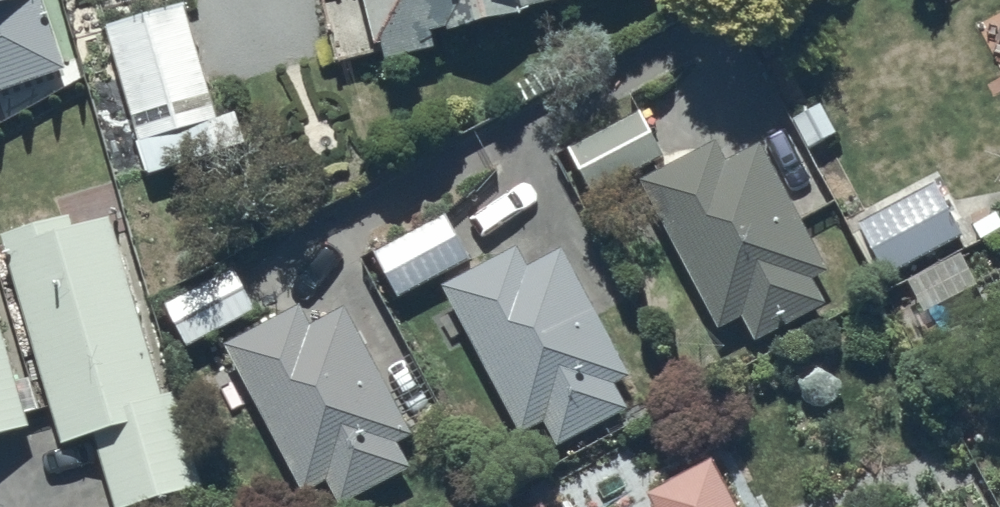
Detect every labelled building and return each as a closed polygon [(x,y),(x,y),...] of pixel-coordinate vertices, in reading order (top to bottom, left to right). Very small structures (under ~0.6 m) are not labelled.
[(67,62),(45,0),(0,0),(0,86),(67,62)] [(104,21),(147,170),(226,147),(185,0),(177,0),(104,21)] [(374,41),(383,36),(389,56),(438,42),(435,25),(526,6),(525,0),(365,0),(374,41)] [(639,108),(569,144),(593,189),(663,152),(639,108)] [(717,136),(640,175),(719,325),(743,312),(756,337),(824,300),(810,274),(826,266),(759,140),(728,157),(717,136)] [(934,180),(859,220),(888,273),(962,233),(934,180)] [(188,485),(117,209),(73,220),(71,209),(2,227),(58,441),(95,432),(114,504),(188,485)] [(446,211),(376,249),(397,292),(469,253),(446,211)] [(517,244),(442,282),(521,430),(545,417),(559,442),(627,406),(613,381),(629,373),(561,246),(528,263),(517,244)] [(961,249),(907,278),(925,311),(979,282),(961,249)] [(162,298),(187,344),(255,305),(230,262),(162,298)] [(299,302),(225,342),(303,492),(326,479),(340,503),(410,466),(397,443),(416,432),(410,422),(439,406),(409,351),(377,368),(342,304),(310,321),(299,302)] [(30,422),(0,322),(0,431),(30,422)] [(712,455),(647,488),(656,505),(652,506),(739,506),(712,455)] [(542,499),(525,506),(546,506),(542,499)]
